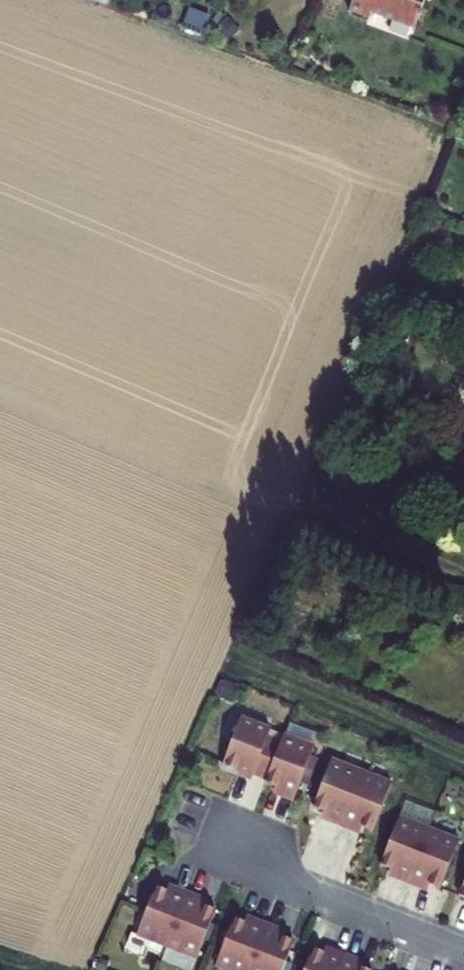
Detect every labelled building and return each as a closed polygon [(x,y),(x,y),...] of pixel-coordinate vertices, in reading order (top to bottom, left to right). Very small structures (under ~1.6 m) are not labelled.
[(349,11),(371,19),(373,15),(415,30),(418,21),(421,21),(424,14),(422,13),(426,0),(353,0),(349,11)] [(276,796),(291,801),(313,747),(282,735),(278,744),(265,739),(269,730),(239,718),(220,765),(250,777),(251,774),(264,779),(263,783),(279,789),(276,796)] [(326,814),(324,820),(337,826),(359,772),(329,760),(310,808),(326,814)] [(337,826),(351,831),(353,825),(369,832),(388,784),(359,772),(337,826)] [(394,871),(391,876),(405,882),(427,829),(397,817),(378,865),(394,871)] [(405,882),(419,888),(421,882),(437,889),(456,841),(427,829),(405,882)] [(169,890),(153,884),(134,931),(164,943),(185,890),(171,885),(169,890)] [(194,956),(213,908),(197,901),(199,896),(185,890),(164,943),(194,956)] [(231,916),(212,963),(228,969),(244,969),(263,922),(249,917),(247,922),(231,916)] [(291,940),(275,934),(277,928),(263,922),(244,969),(279,969),(291,940)] [(309,947),(300,969),(335,969),(341,953),(327,948),(325,953),(309,947)] [(353,965),(355,959),(341,953),(335,969),(366,969),(353,965)]
